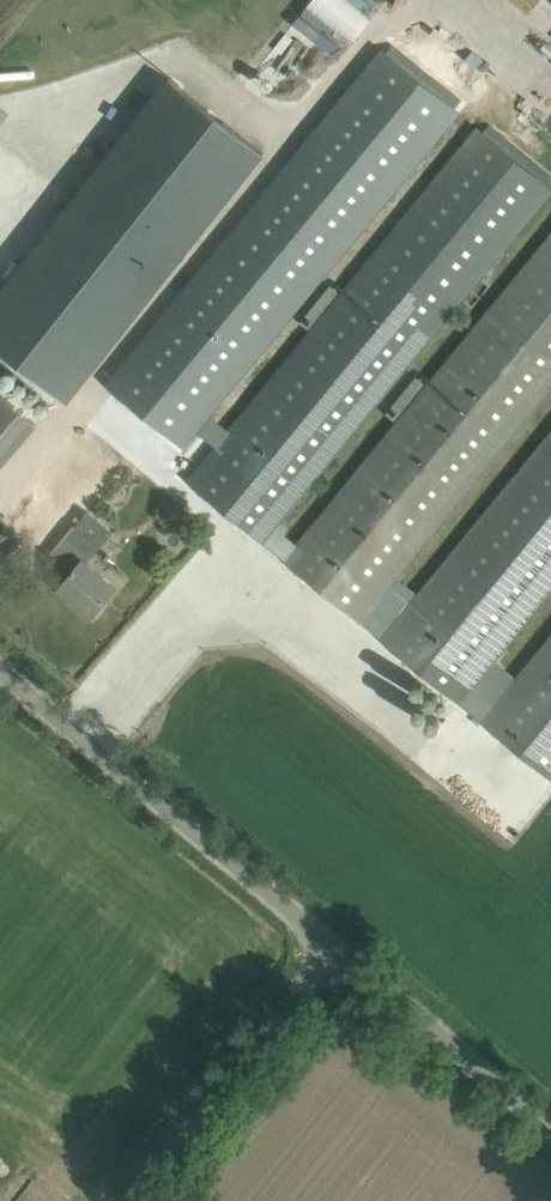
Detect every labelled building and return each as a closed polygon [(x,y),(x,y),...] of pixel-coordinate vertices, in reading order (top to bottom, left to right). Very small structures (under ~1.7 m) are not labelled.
[(427,111),(455,130),(486,83),(432,47),(419,67),(445,84),(427,111)] [(0,291),(0,349),(67,402),(265,151),(169,78),(0,291)] [(289,183),(129,376),(216,447),(188,481),(459,703),(490,665),(527,620),(550,590),(550,431),(412,602),(389,584),(550,386),(550,232),(489,307),(296,543),(283,533),(288,526),(283,522),(550,194),(550,188),(547,184),(550,179),(550,174),(490,125),(484,132),(476,127),(394,228),(233,424),(211,406),(353,236),(289,183)] [(0,393),(0,468),(37,424),(0,393)] [(100,548),(75,525),(143,443),(102,409),(8,523),(49,557),(51,554),(73,573),(61,588),(93,615),(116,587),(87,563),(100,548)] [(480,721),(550,780),(550,634),(480,721)]
